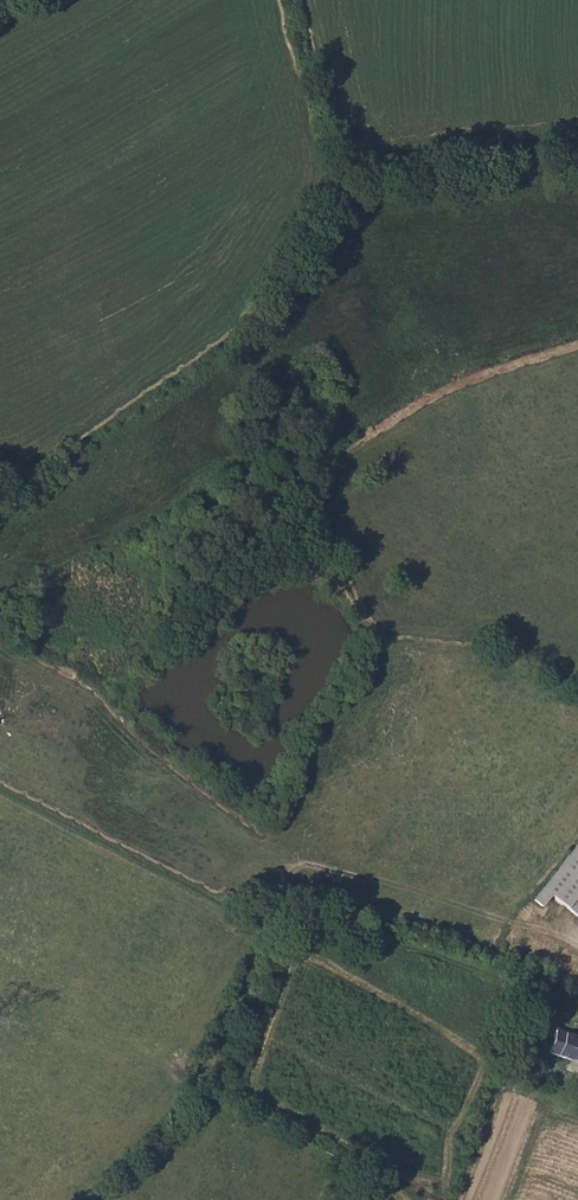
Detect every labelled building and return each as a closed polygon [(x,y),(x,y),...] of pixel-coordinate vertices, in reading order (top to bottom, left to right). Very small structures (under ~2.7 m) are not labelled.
[(577,913),(577,839),(530,900),(538,906),(547,895),(575,917),(577,913)] [(577,1070),(577,1043),(550,1034),(542,1058),(577,1070)]
